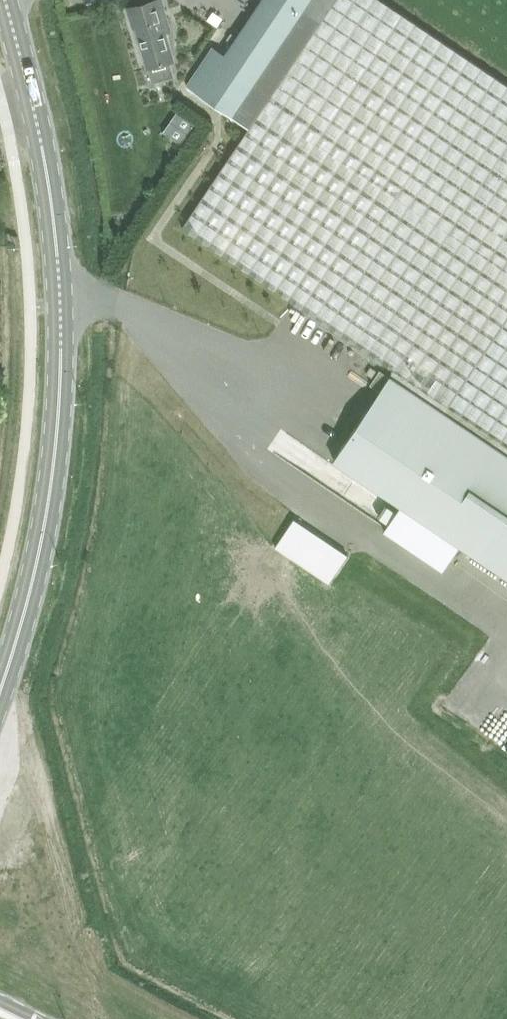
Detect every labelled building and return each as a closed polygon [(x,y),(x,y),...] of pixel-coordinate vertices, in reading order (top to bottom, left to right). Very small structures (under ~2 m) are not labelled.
[(146,68),(173,60),(165,31),(170,30),(161,0),(155,0),(126,7),(133,27),(134,27),(146,68)] [(181,227),(394,370),(506,446),(506,85),(380,0),(261,0),(223,56),(212,48),(185,87),(247,129),(181,227)] [(333,461),(400,506),(383,531),(442,570),(459,545),(506,578),(506,446),(394,370),(333,461)]
